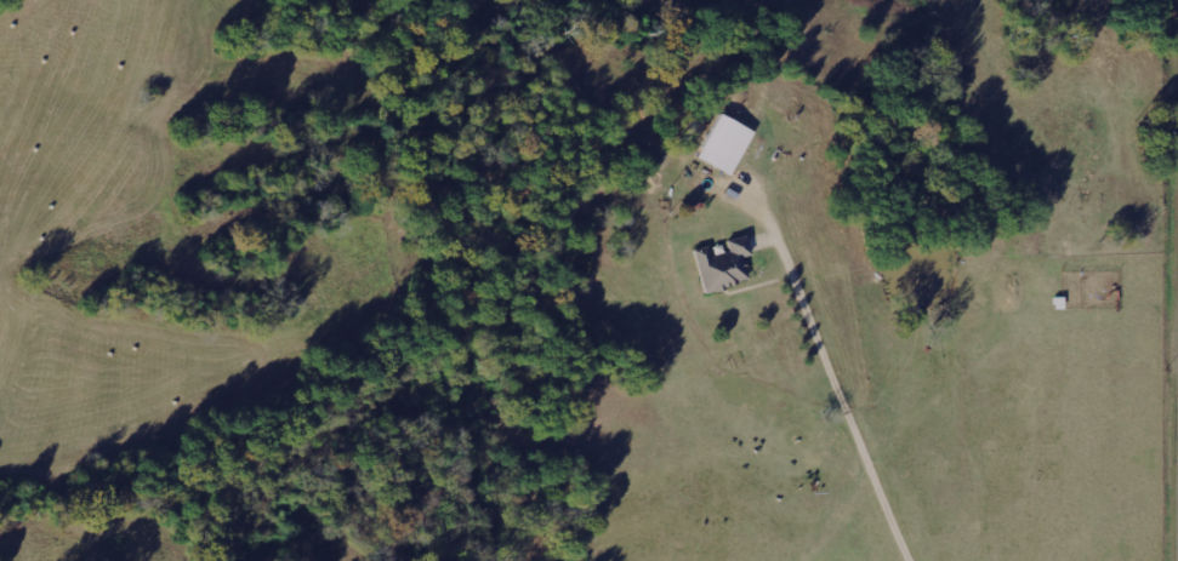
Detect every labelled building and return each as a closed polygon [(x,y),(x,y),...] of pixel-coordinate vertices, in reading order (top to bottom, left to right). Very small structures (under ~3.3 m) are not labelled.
[(700,159),(736,174),(754,128),(719,113),(700,159)] [(694,249),(706,292),(750,281),(743,257),(752,255),(746,235),(727,240),(729,251),(712,255),(709,245),(694,249)]
